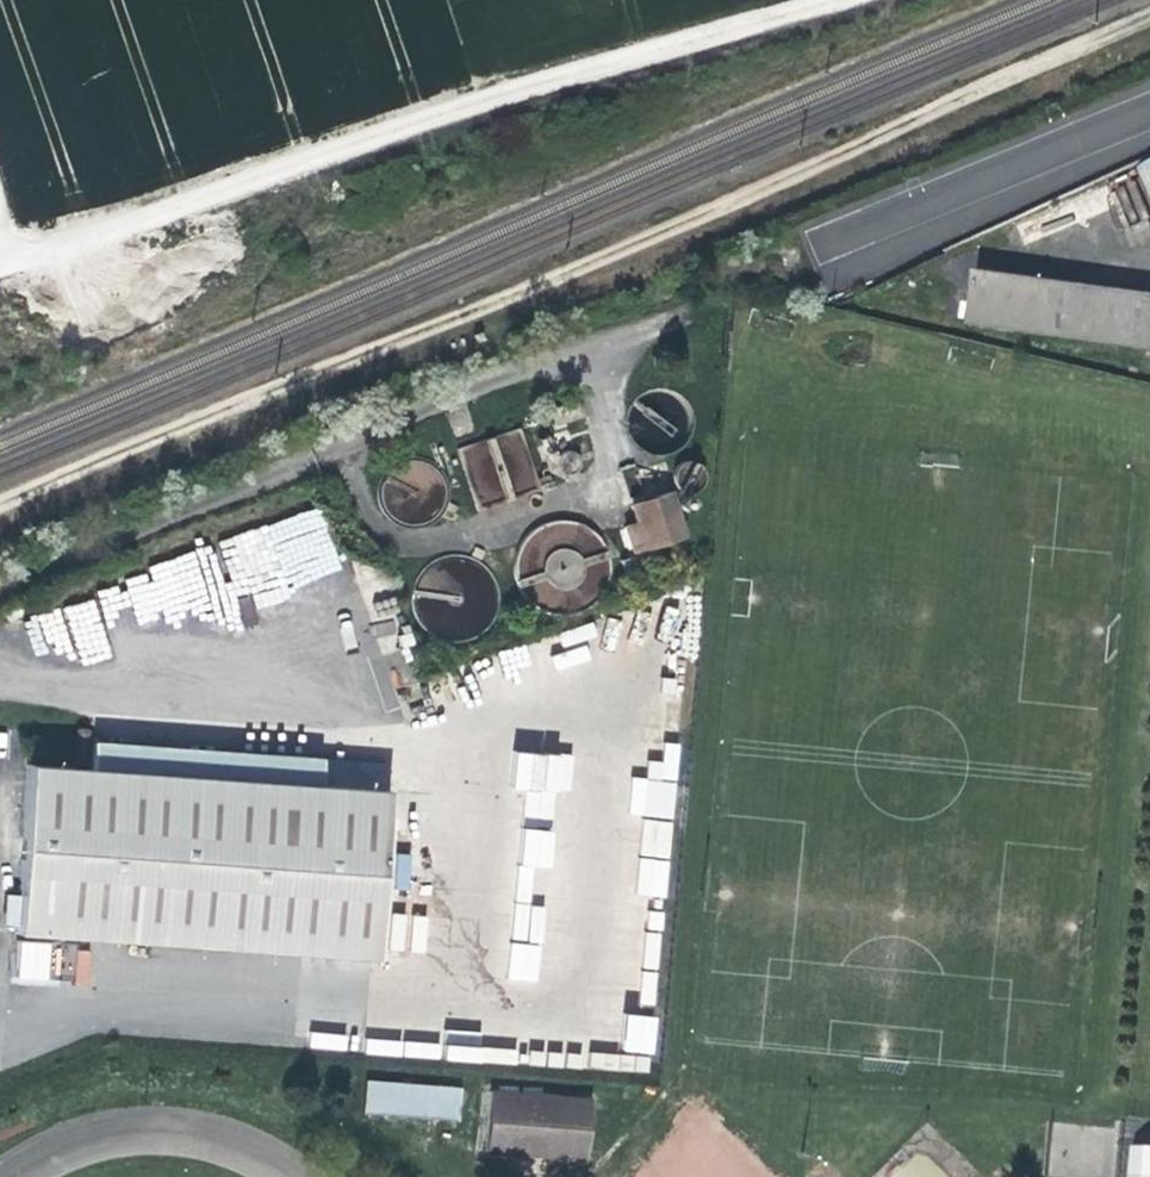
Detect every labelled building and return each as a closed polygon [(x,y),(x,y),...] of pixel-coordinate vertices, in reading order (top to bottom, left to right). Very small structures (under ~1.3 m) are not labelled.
[(1138,168),(1149,197),(1149,163),(1138,168)] [(1104,187),(1014,223),(1022,244),(1112,207),(1104,187)] [(975,269),(968,322),(1149,346),(1149,292),(975,269)] [(525,429),(460,443),(474,506),(539,492),(525,429)] [(406,479),(383,480),(385,519),(440,517),(438,465),(406,467),(406,479)] [(666,492),(628,504),(633,523),(622,526),(630,551),(680,535),(666,492)] [(253,603),(343,576),(324,511),(121,571),(125,584),(96,593),(103,618),(133,609),(142,640),(254,607),(253,603)] [(524,586),(537,583),(545,611),(612,592),(591,515),(511,537),(524,586)] [(475,610),(485,610),(482,566),(415,570),(419,633),(476,630),(475,610)] [(26,617),(37,666),(108,651),(97,601),(26,617)] [(94,741),(91,768),(317,786),(320,759),(94,741)] [(665,897),(681,744),(665,742),(663,762),(649,760),(647,778),(632,777),(629,814),(645,816),(637,895),(665,897)] [(554,791),(571,792),(572,753),(514,752),(514,791),(524,791),(524,819),(553,819),(554,791)] [(320,759),(317,786),(383,791),(385,764),(320,759)] [(383,791),(317,786),(29,763),(18,893),(16,926),(15,931),(373,959),(387,791),(383,791)] [(551,868),(554,830),(520,828),(508,979),(538,982),(543,906),(530,905),(533,867),(551,868)] [(395,854),(394,889),(407,889),(408,854),(395,854)] [(16,926),(18,893),(0,892),(0,897),(0,924),(16,926)] [(405,948),(406,938),(422,939),(424,916),(390,913),(387,947),(405,948)] [(88,981),(88,946),(17,945),(16,980),(88,981)] [(624,1051),(655,1053),(658,1016),(627,1014),(624,1051)] [(458,1089),(365,1080),(362,1112),(455,1121),(458,1089)] [(589,1100),(489,1090),(484,1150),(584,1159),(589,1100)] [(1123,1176),(1149,1176),(1149,1147),(1125,1145),(1123,1176)]
